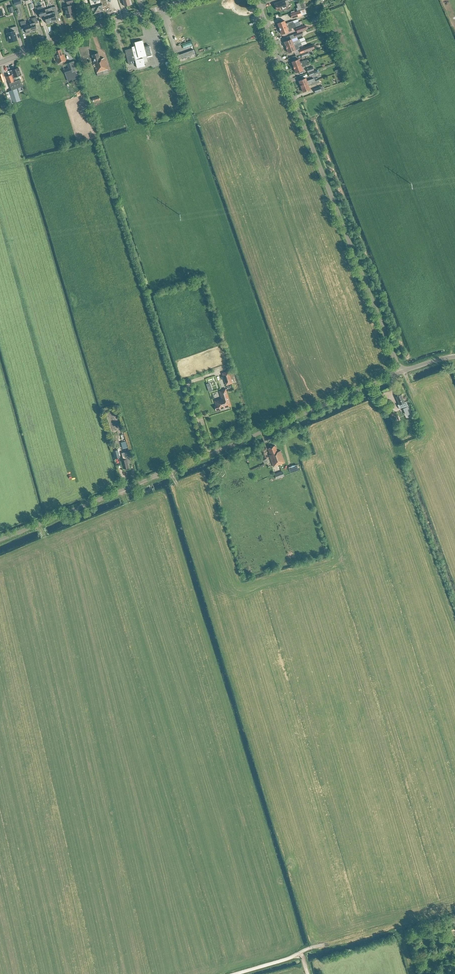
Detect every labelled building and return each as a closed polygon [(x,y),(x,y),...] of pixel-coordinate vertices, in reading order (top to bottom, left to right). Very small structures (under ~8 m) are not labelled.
[(70,2),(73,2),(72,0),(66,0),(68,6),(64,7),(67,17),(74,16),(71,5),(70,5),(70,2)] [(92,10),(93,10),(94,13),(102,11),(102,7),(102,6),(107,5),(106,0),(90,0),(92,10)] [(288,0),(286,0),(284,1),(284,0),(274,3),(277,10),(279,9),(279,11),(287,8),(286,5),(289,4),(288,0)] [(42,8),(42,6),(37,8),(40,18),(44,17),(46,23),(52,22),(49,13),(48,9),(45,9),(44,8),(42,8)] [(49,13),(52,22),(57,20),(55,13),(57,12),(56,6),(50,8),(48,9),(49,13)] [(292,19),(301,15),(300,10),(290,13),(292,19)] [(29,23),(32,32),(37,30),(35,23),(38,23),(36,17),(31,18),(33,22),(29,23)] [(286,26),(295,23),(298,22),(298,19),(285,23),(284,20),(277,23),(279,29),(286,26)] [(32,32),(29,23),(26,24),(25,20),(20,22),(21,27),(24,27),(26,33),(32,32)] [(286,26),(279,29),(281,34),(292,30),(291,28),(296,26),(295,23),(286,26)] [(8,33),(10,41),(17,39),(15,33),(18,32),(17,26),(10,28),(11,32),(8,33)] [(286,47),(301,42),(299,39),(296,40),(292,41),(291,39),(284,42),(286,47)] [(144,48),(142,40),(133,43),(134,46),(131,47),(131,48),(125,50),(128,64),(133,63),(133,61),(135,60),(137,68),(145,66),(144,62),(147,61),(146,57),(151,56),(150,52),(151,52),(150,46),(144,48)] [(301,42),(286,47),(288,53),(299,49),(298,46),(302,45),(301,42)] [(301,53),(307,51),(314,48),(313,45),(299,50),(301,54),(301,53)] [(62,54),(60,49),(55,51),(54,51),(58,64),(66,61),(64,54),(62,54)] [(177,55),(178,59),(195,53),(194,49),(177,55)] [(100,59),(98,53),(92,55),(94,61),(93,61),(97,76),(108,72),(107,69),(108,69),(104,58),(100,59)] [(294,67),(308,62),(307,59),(300,62),(299,59),(291,62),(294,67)] [(69,68),(64,70),(68,81),(78,78),(75,71),(72,61),(67,63),(69,68)] [(308,62),(294,67),(296,73),(303,70),(301,67),(309,64),(308,62)] [(21,75),(18,67),(9,71),(11,75),(7,77),(12,91),(9,92),(13,103),(23,99),(22,96),(26,95),(19,76),(21,75)] [(314,78),(307,81),(306,78),(299,81),(301,86),(308,84),(315,81),(314,78)] [(308,84),(301,86),(303,92),(310,89),(309,86),(316,83),(319,82),(318,80),(315,81),(308,84)] [(226,385),(232,383),(228,371),(222,373),(226,385)] [(216,410),(230,405),(225,389),(219,391),(222,398),(215,401),(216,405),(214,406),(214,405),(216,410)] [(399,408),(403,407),(403,408),(406,415),(411,413),(408,406),(407,406),(406,401),(404,402),(401,394),(396,396),(399,404),(397,405),(399,408)] [(277,451),(275,445),(268,448),(270,454),(269,454),(273,466),(285,462),(280,450),(277,451)] [(291,473),(298,470),(296,464),(289,467),(291,473)] [(277,479),(284,476),(282,471),(274,474),(277,479)]
